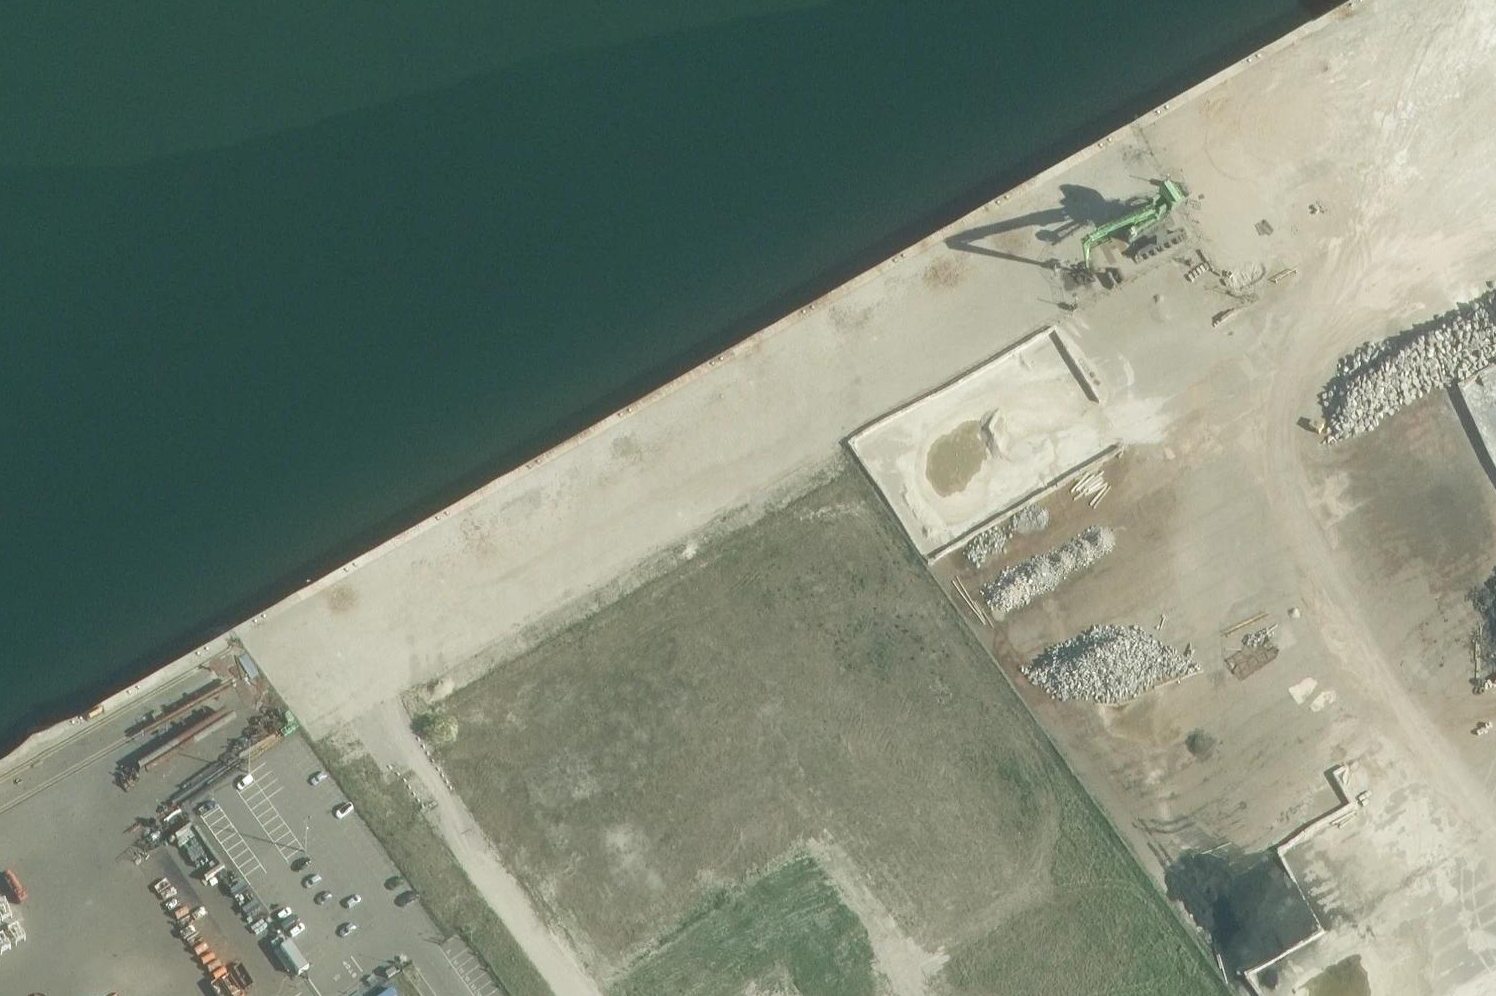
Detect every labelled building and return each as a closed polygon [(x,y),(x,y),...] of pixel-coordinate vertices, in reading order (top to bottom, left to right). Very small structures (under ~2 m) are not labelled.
[(280,950),(298,976),(308,969),(289,943),(280,950)]
